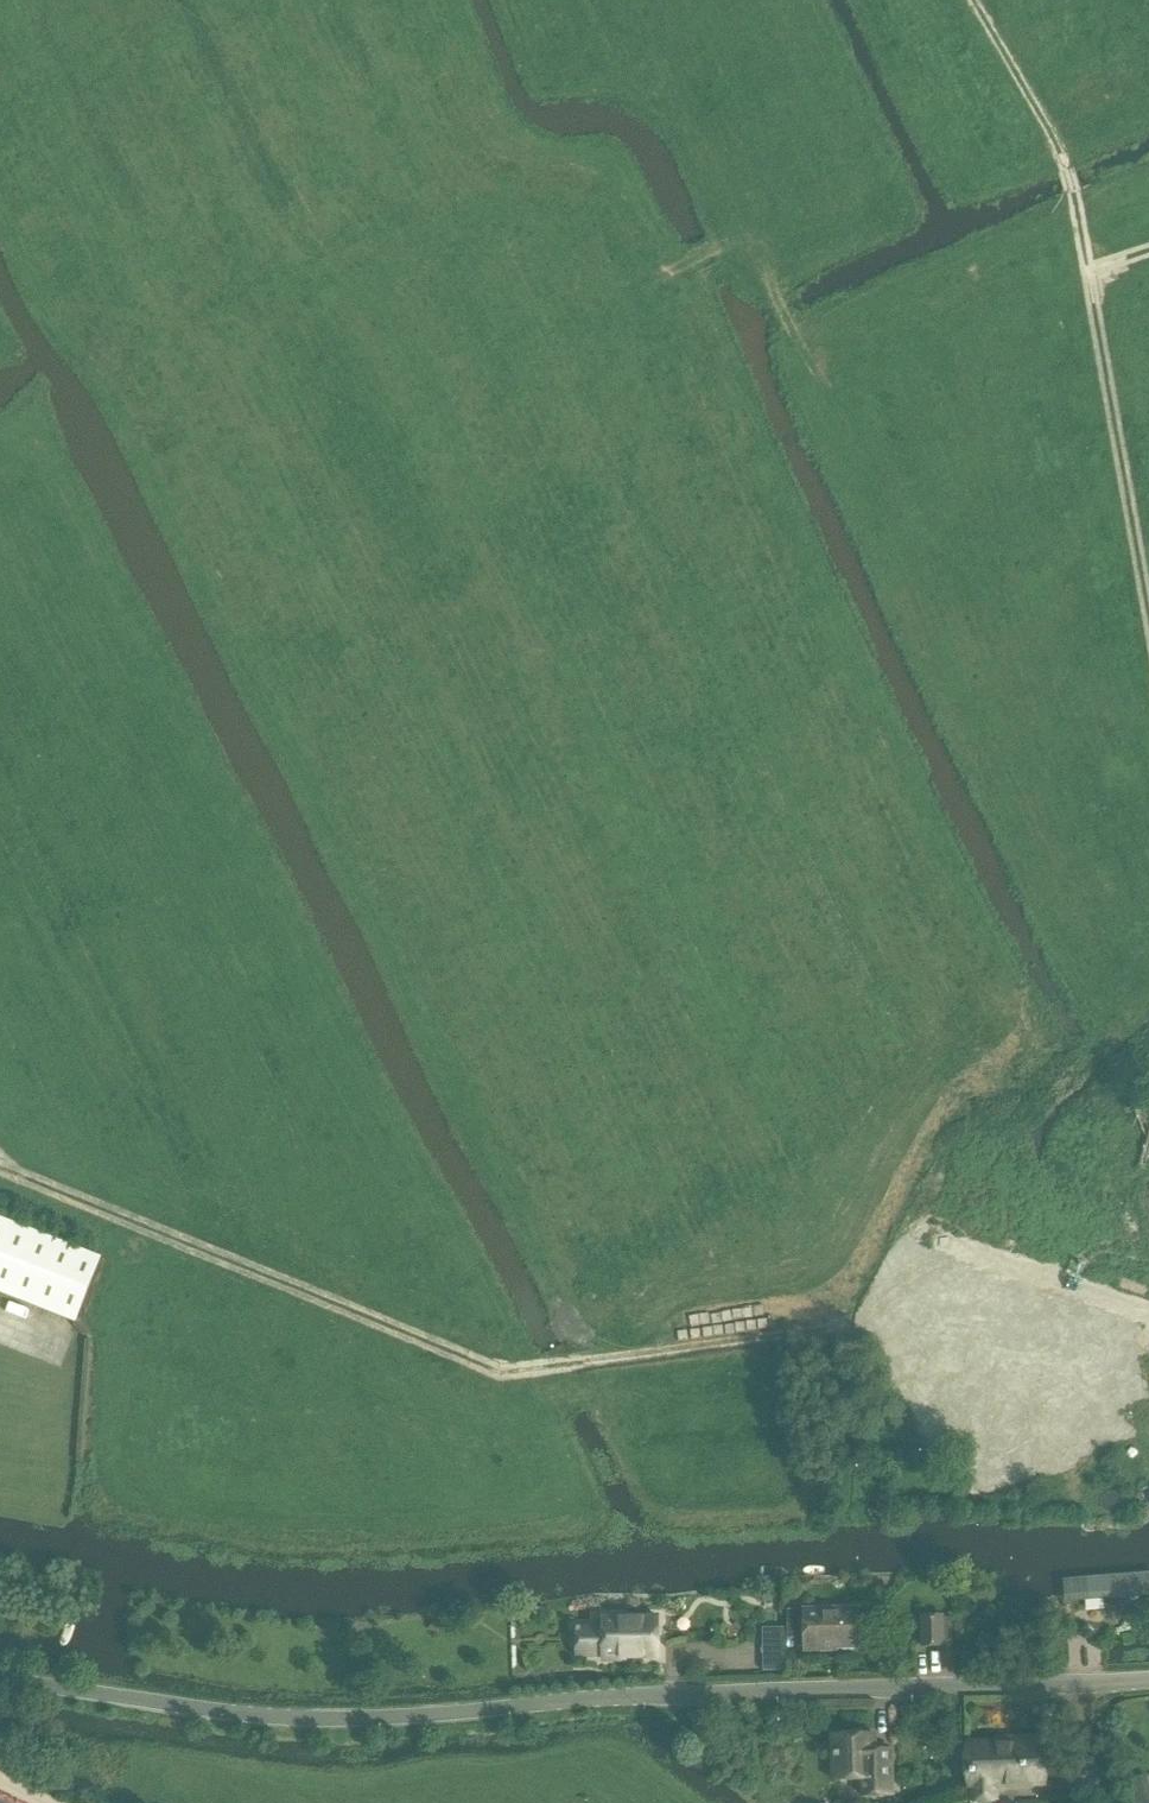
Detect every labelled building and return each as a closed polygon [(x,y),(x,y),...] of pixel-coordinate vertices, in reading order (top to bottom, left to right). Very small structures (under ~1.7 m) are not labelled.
[(76,1321),(101,1257),(0,1218),(0,1291),(76,1321)] [(1148,1597),(1148,1572),(1065,1580),(1067,1605),(1148,1597)] [(788,1609),(788,1637),(803,1637),(803,1648),(859,1647),(858,1608),(788,1609)] [(922,1647),(942,1646),(942,1616),(921,1617),(922,1647)] [(597,1620),(597,1630),(593,1630),(578,1630),(578,1655),(601,1654),(601,1657),(607,1657),(621,1657),(662,1656),(661,1618),(621,1619),(597,1620)] [(762,1628),(762,1642),(786,1641),(786,1627),(762,1628)] [(876,1749),(875,1733),(832,1734),(833,1779),(862,1779),(863,1796),(893,1795),(892,1748),(876,1749)] [(997,1801),(997,1783),(1044,1781),(1042,1739),(1011,1740),(1011,1743),(969,1745),(970,1784),(973,1784),(973,1802),(997,1801)] [(1137,1802),(1148,1802),(1148,1791),(1135,1795),(1137,1802)]
